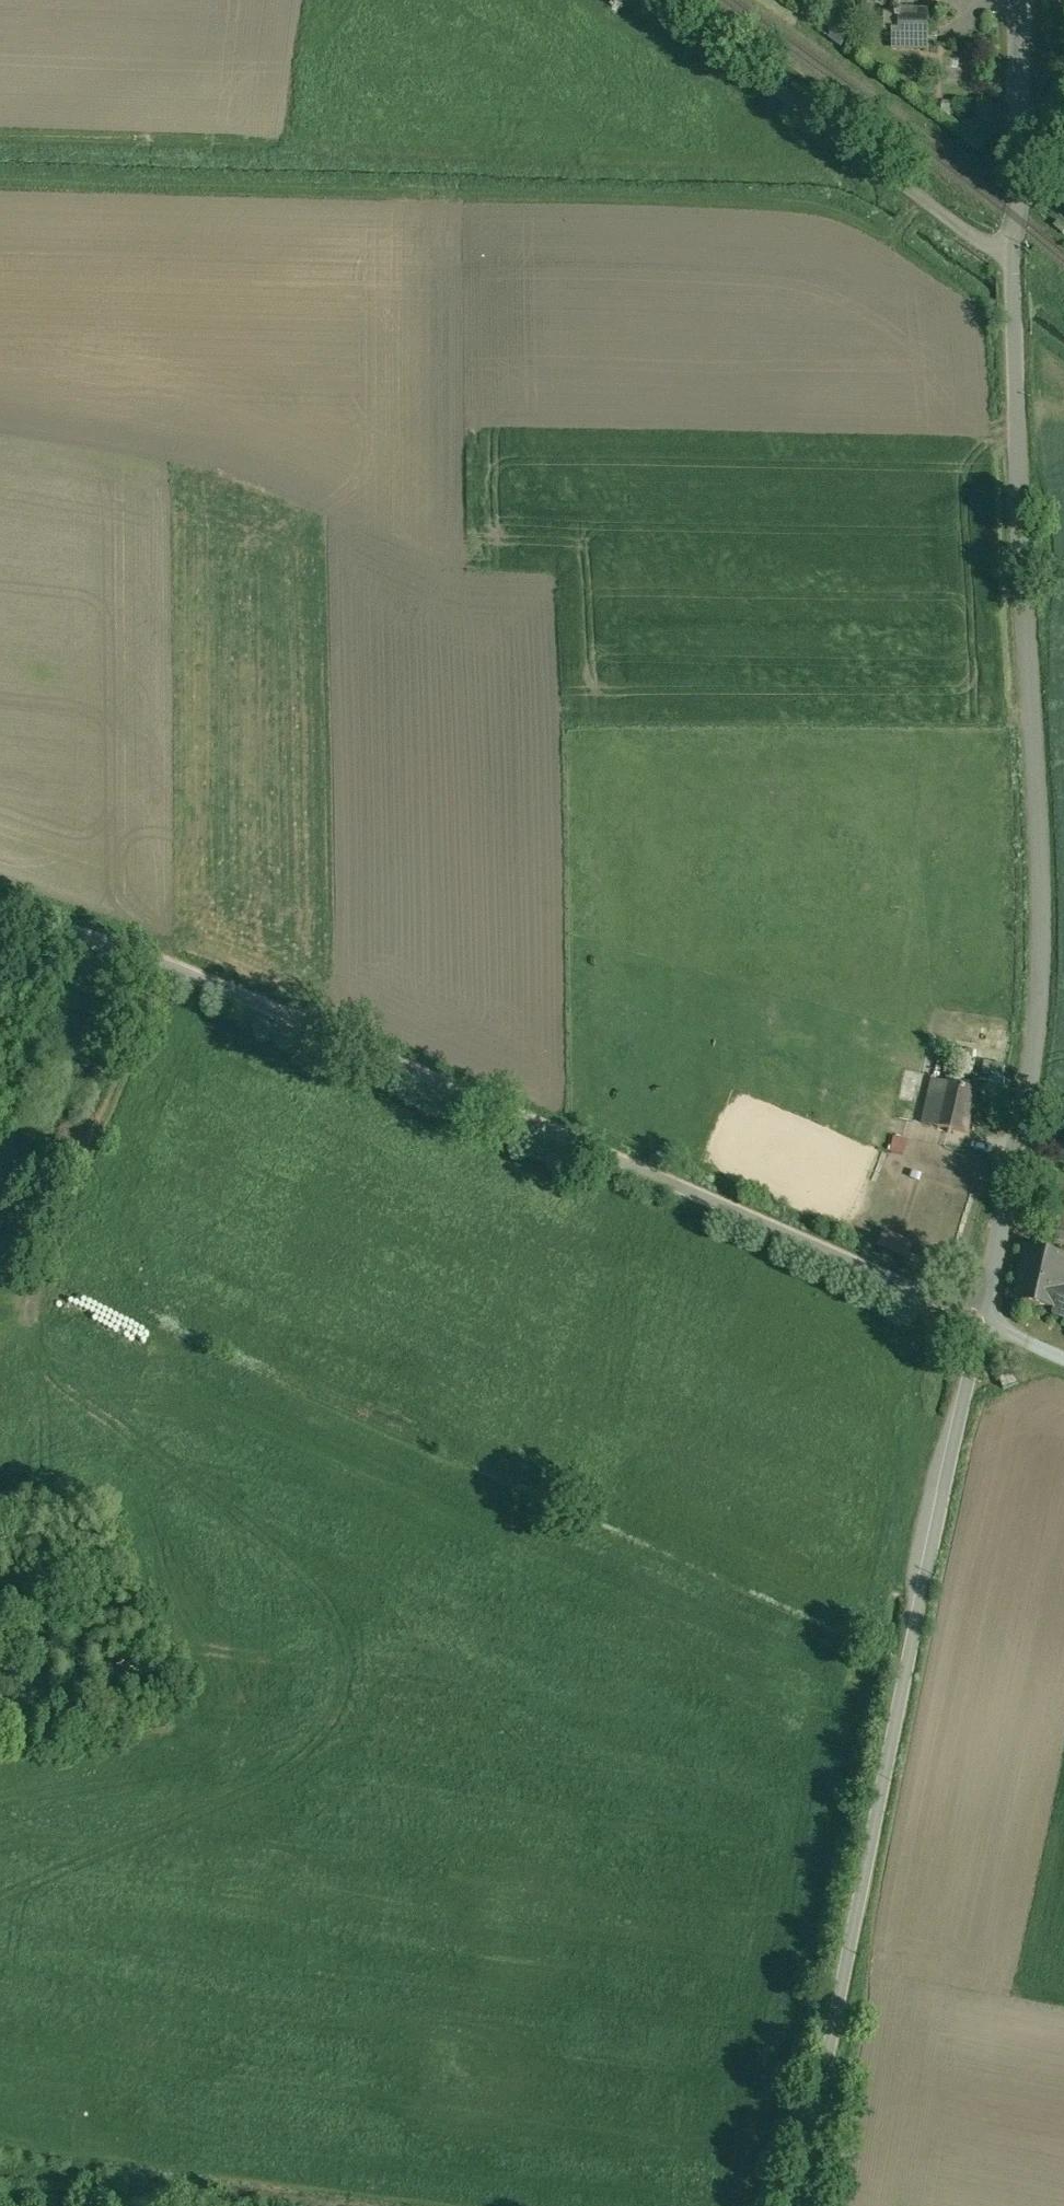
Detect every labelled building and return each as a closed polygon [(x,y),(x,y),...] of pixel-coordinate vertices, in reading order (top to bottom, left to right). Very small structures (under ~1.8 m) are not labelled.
[(929,11),(900,10),(900,11),(886,11),(886,28),(893,29),(893,44),(927,45),(928,45),(929,11)] [(910,1065),(904,1098),(922,1101),(928,1068),(910,1065)] [(977,1088),(933,1079),(923,1123),(967,1132),(977,1088)] [(1029,1248),(1017,1299),(1057,1308),(1063,1285),(1063,1280),(1063,1256),(1029,1248)] [(1063,1285),(1057,1308),(1055,1312),(1063,1316),(1063,1285)]
